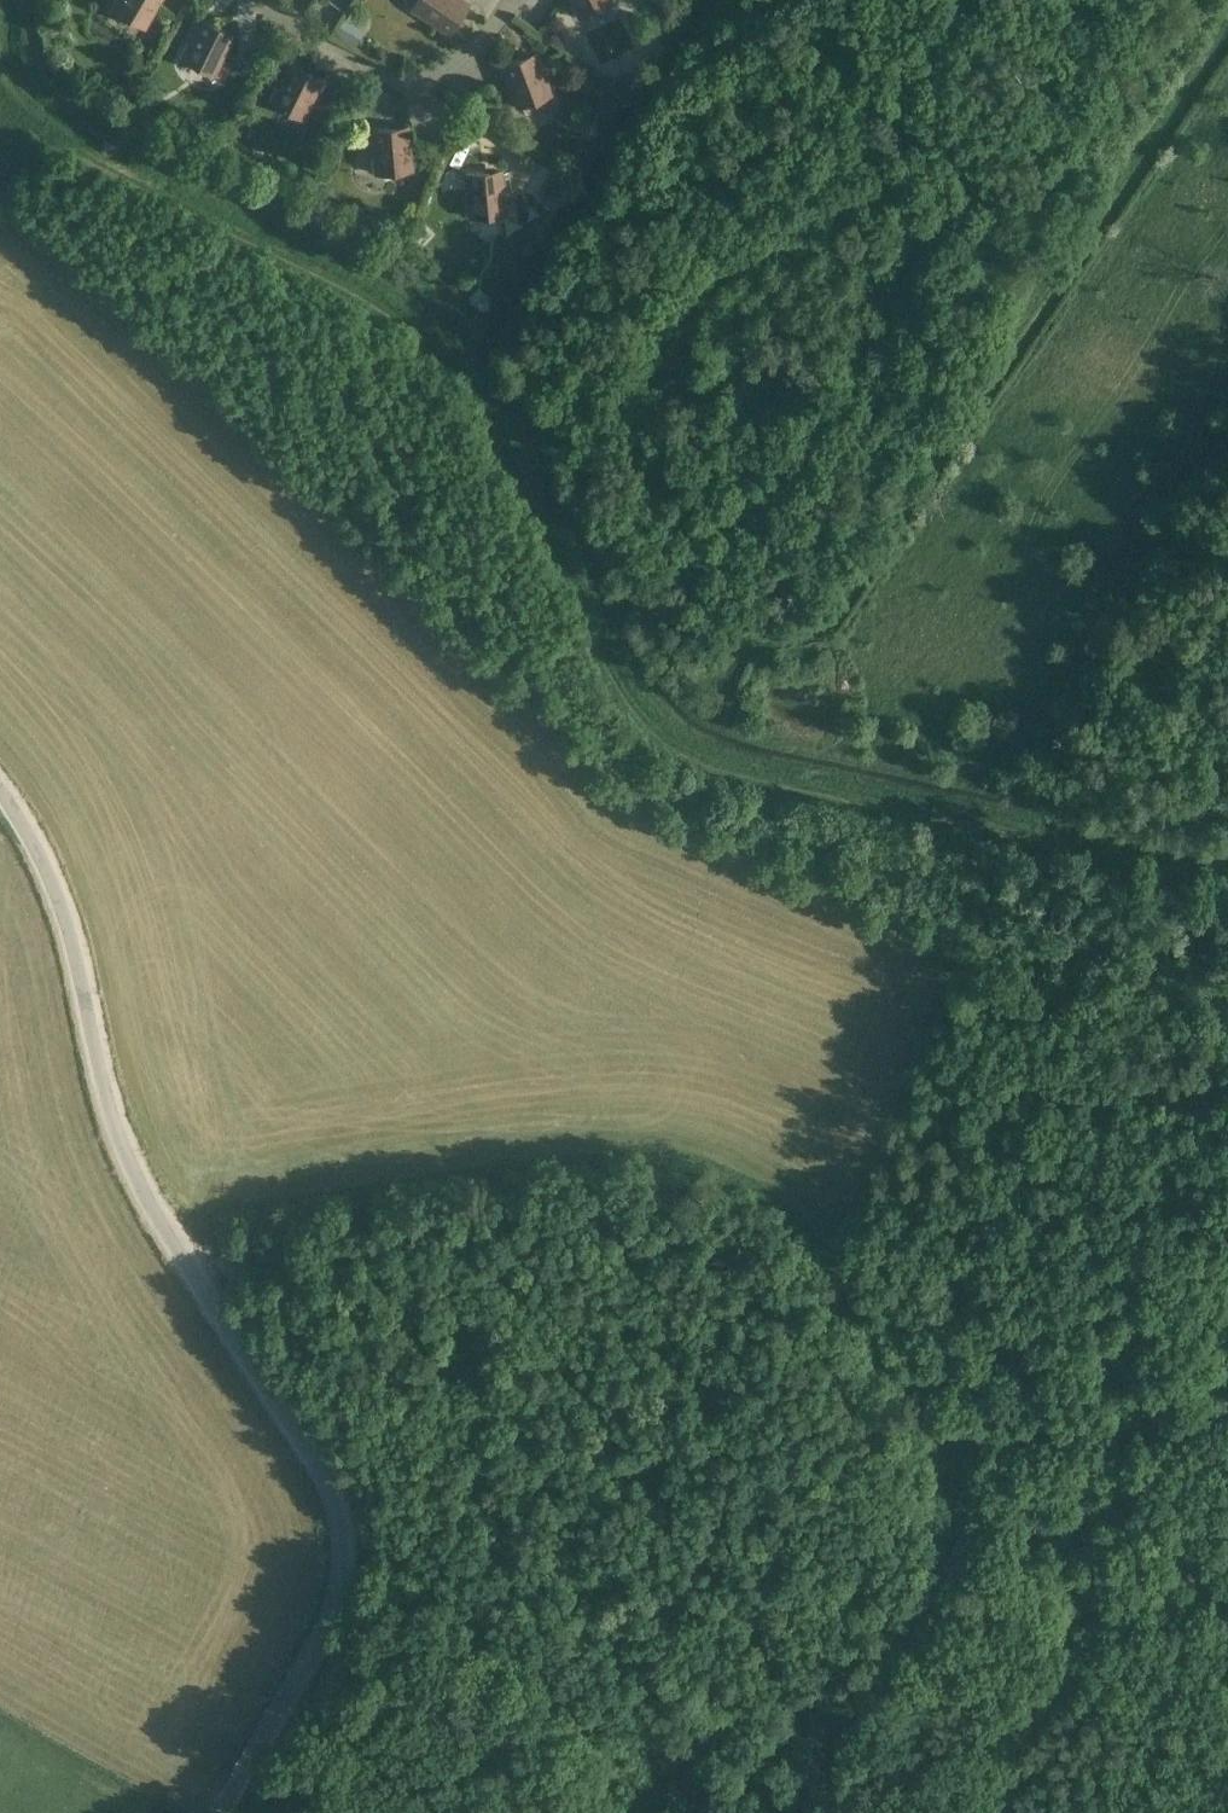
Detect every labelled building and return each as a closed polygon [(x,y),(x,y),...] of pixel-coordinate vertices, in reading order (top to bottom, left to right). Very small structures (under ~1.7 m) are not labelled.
[(160,0),(116,0),(112,7),(144,27),(160,0)] [(466,1),(464,0),(418,0),(411,10),(424,19),(426,17),(449,32),(459,18),(456,16),(466,1)] [(612,1),(611,0),(572,0),(573,3),(571,4),(578,18),(612,1)] [(214,74),(232,37),(216,29),(218,26),(202,18),(189,44),(187,42),(180,57),(214,74)] [(502,65),(512,91),(510,92),(515,107),(551,94),(536,55),(520,62),(519,59),(502,65)] [(303,118),(321,81),(306,73),(307,71),(291,63),(279,88),(276,87),(269,101),(303,118)] [(372,129),(375,157),(372,157),(374,173),(412,169),(408,129),(390,130),(390,127),(372,129)] [(508,187),(507,172),(484,174),(484,171),(466,173),(469,201),(466,201),(468,217),(505,213),(503,188),(508,187)]
